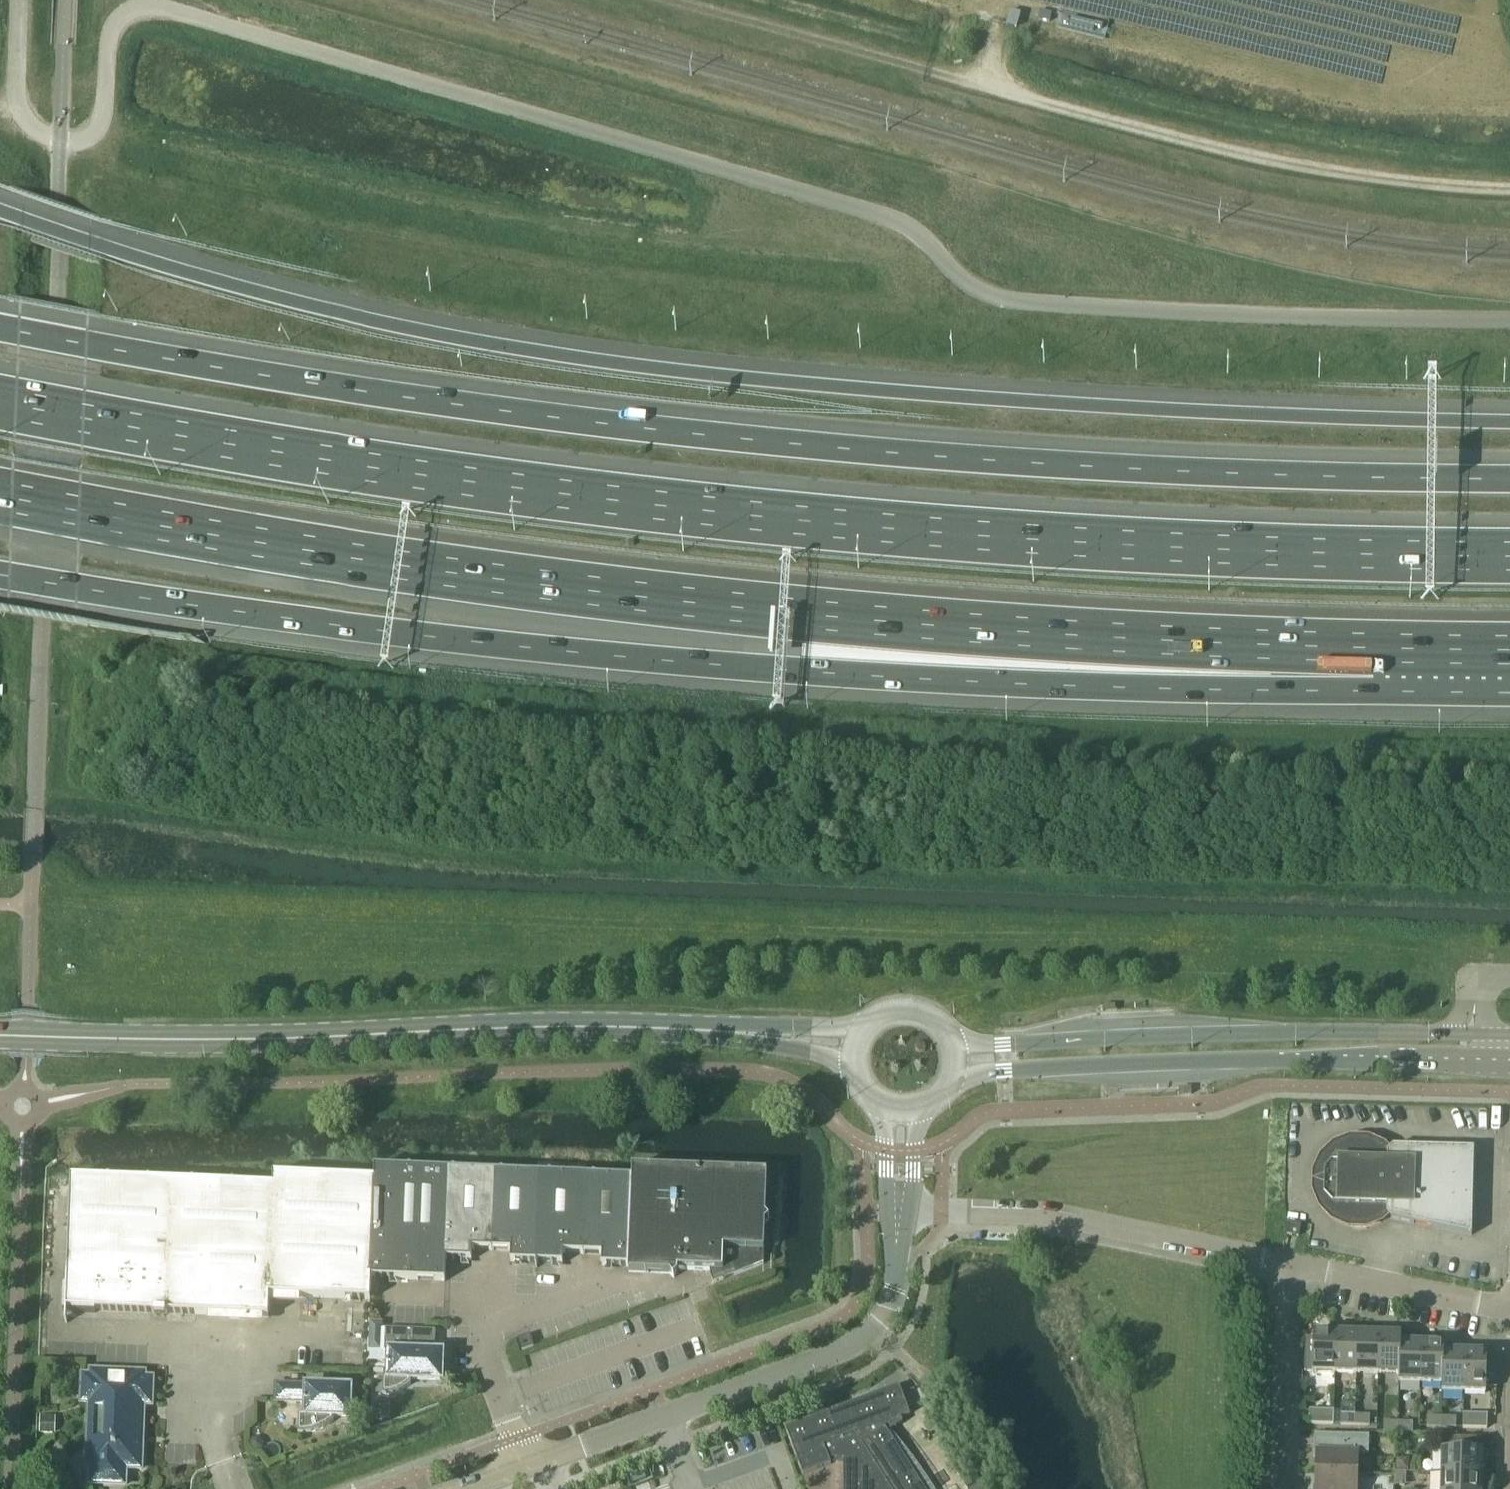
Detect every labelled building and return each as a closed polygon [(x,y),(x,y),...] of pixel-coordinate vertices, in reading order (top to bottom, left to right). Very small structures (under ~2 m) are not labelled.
[(1387,1153),(1383,1148),(1367,1141),(1350,1141),(1335,1147),(1322,1158),(1315,1174),(1315,1191),(1321,1207),(1333,1219),(1348,1226),(1365,1226),(1381,1220),(1387,1215),(1391,1219),(1471,1236),(1474,1150),(1392,1148),(1387,1153)] [(445,1260),(449,1172),(375,1169),(374,1180),(371,1279),(445,1282),(446,1260),(445,1260)] [(632,1169),(632,1179),(629,1267),(628,1272),(670,1274),(673,1278),(678,1274),(678,1270),(722,1272),(725,1278),(712,1283),(713,1284),(763,1265),(763,1264),(765,1224),(769,1220),(765,1216),(767,1174),(632,1169)] [(491,1251),(494,1174),(449,1172),(445,1260),(446,1260),(471,1261),(472,1250),(491,1251)] [(536,1269),(540,1175),(494,1174),(491,1251),(511,1252),(511,1263),(536,1264),(536,1268),(536,1269)] [(583,1255),(586,1177),(540,1175),(536,1269),(537,1269),(537,1264),(562,1265),(563,1254),(583,1255)] [(371,1279),(374,1180),(274,1176),(273,1187),(71,1179),(67,1287),(64,1287),(63,1312),(95,1313),(95,1311),(268,1318),(269,1296),(370,1300),(371,1279)] [(602,1266),(629,1267),(632,1179),(586,1177),(583,1255),(602,1256),(602,1266)] [(1298,1238),(1300,1226),(1289,1224),(1286,1235),(1298,1238)] [(382,1322),(369,1322),(368,1350),(381,1351),(382,1322)] [(442,1368),(442,1353),(428,1352),(429,1331),(385,1329),(384,1352),(389,1352),(388,1364),(387,1364),(387,1366),(388,1366),(388,1378),(383,1378),(383,1379),(384,1379),(383,1393),(382,1393),(382,1395),(387,1395),(393,1394),(397,1392),(402,1390),(407,1387),(410,1384),(411,1380),(440,1381),(441,1368),(442,1368)] [(1334,1373),(1335,1333),(1313,1333),(1312,1354),(1310,1354),(1305,1355),(1304,1359),(1303,1365),(1305,1369),(1309,1370),(1312,1370),(1312,1373),(1334,1373)] [(1356,1374),(1357,1334),(1335,1333),(1334,1373),(1356,1374)] [(1377,1374),(1379,1334),(1357,1334),(1356,1374),(1377,1374)] [(1401,1335),(1399,1335),(1379,1334),(1377,1374),(1398,1375),(1399,1343),(1400,1343),(1401,1335)] [(522,1351),(533,1347),(530,1336),(518,1339),(522,1351)] [(1421,1343),(1400,1343),(1399,1343),(1398,1375),(1398,1383),(1420,1383),(1421,1343)] [(1444,1344),(1421,1343),(1420,1383),(1442,1384),(1443,1352),(1444,1352),(1444,1344)] [(1464,1352),(1444,1352),(1443,1352),(1442,1384),(1442,1392),(1463,1392),(1464,1352)] [(1464,1352),(1463,1392),(1485,1393),(1487,1353),(1464,1352)] [(334,1421),(334,1417),(350,1418),(351,1371),(307,1369),(306,1387),(277,1386),(276,1401),(290,1402),(289,1433),(298,1433),(310,1432),(323,1428),(334,1421)] [(151,1406),(152,1378),(82,1376),(81,1403),(89,1403),(88,1445),(96,1446),(95,1466),(90,1466),(90,1467),(91,1467),(91,1483),(89,1483),(89,1484),(96,1484),(102,1483),(109,1481),(115,1479),(120,1476),(126,1472),(126,1469),(141,1469),(142,1445),(136,1445),(137,1433),(142,1433),(144,1405),(151,1406)] [(888,1433),(903,1423),(901,1418),(910,1415),(899,1386),(785,1428),(802,1475),(831,1464),(829,1460),(843,1460),(843,1488),(924,1488),(888,1433)] [(1333,1425),(1333,1411),(1309,1410),(1309,1424),(1333,1425)] [(1462,1428),(1486,1429),(1487,1415),(1463,1414),(1462,1428)] [(1355,1425),(1355,1415),(1340,1415),(1340,1425),(1355,1425)] [(1355,1425),(1369,1426),(1369,1415),(1355,1415),(1355,1425)] [(40,1417),(39,1433),(54,1434),(54,1418),(40,1417)] [(1441,1428),(1442,1417),(1427,1417),(1426,1427),(1441,1428)] [(1441,1428),(1455,1428),(1456,1418),(1442,1417),(1441,1428)] [(1397,1432),(1397,1422),(1383,1422),(1383,1432),(1397,1432)] [(1397,1432),(1398,1432),(1411,1433),(1411,1423),(1397,1422),(1397,1432)] [(1316,1473),(1357,1474),(1357,1453),(1368,1454),(1368,1436),(1320,1435),(1320,1451),(1316,1451),(1316,1473)] [(1441,1473),(1481,1474),(1482,1452),(1477,1452),(1477,1438),(1450,1438),(1449,1451),(1442,1451),(1441,1473)] [(632,1488),(652,1481),(649,1470),(628,1477),(632,1488)] [(1394,1472),(1394,1486),(1404,1486),(1404,1472),(1394,1472)] [(1357,1474),(1316,1473),(1315,1488),(1356,1488),(1357,1474)] [(1481,1474),(1441,1473),(1441,1488),(1481,1488),(1481,1474)]
